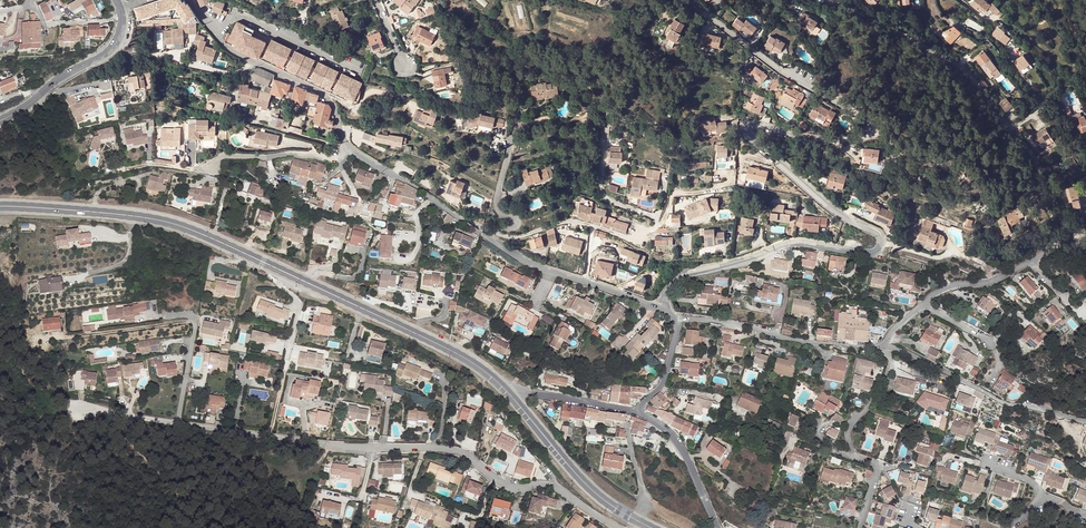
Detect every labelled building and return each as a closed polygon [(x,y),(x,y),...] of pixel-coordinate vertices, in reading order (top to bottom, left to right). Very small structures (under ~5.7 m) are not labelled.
[(81,4),(87,16),(91,14),(91,15),(96,12),(89,0),(81,4)] [(133,9),(137,19),(135,20),(137,26),(174,25),(173,24),(199,23),(188,4),(187,5),(185,2),(183,3),(181,0),(158,0),(133,9)] [(210,9),(220,13),(224,3),(215,0),(214,0),(210,9)] [(400,6),(401,4),(410,10),(414,4),(409,0),(393,0),(400,6)] [(990,5),(985,0),(973,0),(970,4),(983,14),(990,5)] [(62,8),(63,11),(74,5),(73,2),(62,8)] [(45,3),(38,6),(39,8),(46,22),(52,20),(46,6),(45,3)] [(408,13),(410,10),(401,4),(400,6),(399,7),(408,13)] [(433,5),(425,9),(427,13),(435,10),(433,5)] [(349,25),(346,20),(345,17),(342,10),(339,11),(338,7),(330,11),(338,30),(349,25)] [(420,9),(417,8),(414,12),(416,19),(422,16),(422,15),(425,14),(423,11),(421,12),(420,9)] [(749,13),(744,9),(740,14),(743,17),(743,16),(745,17),(749,13)] [(813,17),(804,12),(798,21),(802,24),(807,27),(812,30),(817,21),(812,19),(813,17)] [(737,17),(732,24),(739,29),(740,28),(744,31),(748,34),(754,26),(746,19),(744,22),(737,17)] [(683,23),(675,18),(670,27),(671,27),(666,35),(675,41),(680,32),(679,32),(683,23)] [(246,25),(236,21),(227,39),(235,44),(234,45),(242,49),(242,50),(352,102),(362,82),(341,72),(332,90),(329,88),(338,70),(318,61),(309,79),(305,77),(314,59),(294,50),(286,67),(282,66),(291,48),(271,38),(262,56),(259,55),(266,39),(256,34),(255,34),(254,34),(253,34),(253,35),(251,34),(252,31),(245,28),(246,25)] [(195,23),(188,24),(188,34),(189,35),(196,34),(195,23)] [(165,45),(184,44),(183,34),(188,34),(188,24),(181,24),(182,30),(172,31),(172,32),(164,33),(165,45)] [(948,35),(947,36),(945,38),(950,44),(961,32),(953,24),(949,28),(948,27),(944,31),(948,35)] [(99,26),(88,25),(88,36),(99,37),(99,29),(99,26)] [(76,28),(76,26),(71,26),(71,28),(74,28),(75,31),(78,31),(78,37),(82,37),(82,28),(76,28)] [(417,39),(428,44),(431,38),(433,39),(437,30),(431,28),(429,32),(418,26),(413,35),(417,37),(417,39)] [(991,34),(1005,45),(1011,38),(998,26),(991,34)] [(63,43),(72,42),(71,31),(69,31),(69,29),(68,29),(62,29),(63,43)] [(384,46),(381,39),(380,36),(381,36),(379,32),(368,36),(370,42),(372,48),(377,46),(378,48),(384,46)] [(721,36),(706,33),(704,40),(703,40),(702,44),(705,45),(705,44),(718,47),(718,46),(720,39),(721,36)] [(205,38),(196,35),(193,44),(198,46),(195,56),(203,58),(202,61),(211,64),(216,51),(204,47),(205,43),(203,42),(205,38)] [(771,47),(775,50),(777,47),(781,49),(785,43),(776,37),(775,39),(770,35),(764,45),(770,48),(771,47)] [(29,46),(40,46),(39,37),(29,37),(29,46)] [(9,47),(4,46),(4,50),(14,50),(13,42),(9,43),(9,47)] [(372,48),(370,49),(372,54),(386,48),(385,45),(384,46),(378,48),(377,46),(372,48)] [(977,59),(988,74),(991,72),(993,75),(995,78),(1001,73),(985,53),(977,59)] [(1025,54),(1015,61),(1021,70),(1031,63),(1025,54)] [(755,64),(748,73),(761,83),(768,74),(755,64)] [(265,85),(272,88),(274,81),(273,74),(258,67),(253,69),(251,73),(253,79),(263,83),(265,84),(265,85)] [(443,68),(432,71),(435,87),(447,84),(444,73),(452,71),(451,67),(443,68)] [(143,74),(128,77),(131,91),(146,88),(143,74)] [(0,82),(0,91),(1,93),(7,90),(7,91),(16,87),(14,81),(13,77),(0,82)] [(230,81),(222,79),(220,86),(228,88),(230,81)] [(271,93),(282,96),(283,92),(284,89),(286,83),(276,80),(274,80),(274,81),(272,88),(270,93),(271,93)] [(543,95),(547,95),(558,93),(557,82),(546,84),(546,82),(537,83),(537,85),(528,86),(529,94),(531,94),(531,99),(543,98),(543,95)] [(238,100),(249,102),(252,88),(248,87),(249,85),(241,83),(238,100)] [(258,96),(269,100),(271,93),(270,93),(272,88),(265,85),(265,84),(263,83),(261,90),(259,89),(258,90),(258,96)] [(311,100),(313,93),(306,92),(307,90),(295,86),(291,100),(302,103),(304,98),(311,100)] [(799,94),(793,90),(787,87),(782,96),(794,103),(795,103),(798,105),(803,97),(805,93),(801,91),(800,92),(799,94)] [(258,96),(258,90),(252,88),(249,102),(257,104),(261,105),(261,108),(267,109),(269,100),(258,96)] [(231,96),(210,90),(207,105),(208,106),(209,107),(211,107),(212,106),(213,105),(224,108),(225,101),(229,102),(230,102),(231,96)] [(746,106),(764,113),(766,109),(760,106),(764,97),(754,93),(750,102),(748,101),(746,106)] [(793,106),(794,103),(782,96),(781,98),(793,106)] [(93,97),(87,99),(82,101),(79,102),(85,118),(94,115),(95,116),(99,114),(93,97)] [(807,99),(803,97),(798,105),(802,107),(807,99)] [(1012,106),(1006,98),(999,103),(1006,112),(1012,106)] [(316,113),(314,118),(313,122),(327,126),(327,125),(331,126),(333,121),(332,121),(328,119),(329,115),(331,109),(328,104),(319,102),(316,113)] [(817,116),(825,120),(825,119),(831,122),(836,112),(834,111),(831,109),(830,110),(816,103),(810,114),(816,117),(817,116)] [(420,119),(418,122),(426,125),(428,121),(433,123),(438,109),(427,105),(424,113),(422,112),(416,110),(414,117),(420,119)] [(764,113),(746,106),(745,108),(763,115),(764,115),(764,113)] [(1071,116),(1078,134),(1085,130),(1085,114),(1085,113),(1085,112),(1084,111),(1082,112),(1071,116)] [(471,119),(473,125),(478,124),(493,127),(493,125),(502,126),(504,119),(480,114),(480,116),(471,119)] [(763,115),(761,121),(766,122),(769,123),(770,117),(764,115),(763,115)] [(275,126),(277,121),(278,118),(274,117),(270,116),(268,124),(275,126)] [(701,131),(711,131),(711,129),(716,129),(716,132),(728,131),(727,122),(719,122),(717,124),(713,121),(710,121),(710,118),(698,118),(698,123),(700,123),(701,131)] [(199,130),(207,130),(207,119),(195,119),(195,123),(188,123),(188,138),(196,138),(196,140),(198,140),(199,133),(199,130)] [(99,135),(101,141),(110,139),(115,137),(113,128),(99,131),(99,135)] [(1044,128),(1032,136),(1037,144),(1049,137),(1044,128)] [(141,130),(124,134),(127,144),(133,143),(143,141),(143,144),(149,143),(146,135),(142,136),(141,130)] [(280,135),(257,130),(254,142),(260,143),(260,140),(268,141),(268,143),(278,145),(280,135)] [(179,132),(165,132),(165,135),(161,135),(161,143),(170,143),(170,145),(180,145),(180,134),(179,133),(179,132)] [(376,136),(363,132),(362,137),(369,139),(369,140),(375,142),(376,140),(402,145),(402,142),(402,140),(406,141),(406,137),(389,135),(387,135),(382,134),(377,133),(376,136)] [(99,135),(94,137),(90,147),(98,151),(101,143),(101,141),(99,135)] [(1046,152),(1057,146),(1055,142),(1044,147),(1046,152)] [(718,145),(718,156),(732,156),(733,150),(728,149),(728,146),(718,145)] [(621,148),(609,146),(608,151),(610,151),(610,156),(610,161),(622,162),(623,152),(621,152),(621,148)] [(864,160),(878,162),(879,150),(864,148),(863,155),(865,155),(864,160)] [(310,169),(310,168),(307,168),(308,163),(293,159),(289,173),(308,178),(310,169)] [(310,169),(308,178),(321,181),(326,165),(317,163),(316,165),(311,164),(310,168),(310,169)] [(747,176),(753,178),(754,176),(766,179),(769,171),(750,166),(747,176)] [(526,168),(521,170),(526,184),(531,182),(530,181),(534,179),(534,181),(535,181),(545,178),(544,175),(548,173),(546,167),(538,170),(537,168),(528,171),(526,168)] [(833,168),(831,173),(846,177),(847,172),(833,168)] [(374,176),(359,170),(355,180),(363,184),(370,186),(374,176)] [(641,188),(654,190),(658,191),(661,172),(647,170),(646,179),(633,177),(631,194),(632,194),(640,195),(641,188)] [(843,188),(846,177),(831,173),(828,186),(834,187),(834,186),(843,188)] [(167,177),(158,175),(157,181),(148,178),(145,191),(152,193),(153,192),(156,193),(162,194),(164,188),(161,188),(162,183),(165,183),(167,177)] [(457,181),(450,179),(446,191),(460,196),(465,181),(457,179),(457,181)] [(401,197),(405,184),(397,180),(395,185),(397,187),(395,196),(401,197)] [(251,183),(245,181),(241,191),(259,198),(264,187),(252,182),(251,183)] [(566,189),(568,186),(568,183),(561,181),(560,187),(566,189)] [(417,191),(405,184),(401,197),(414,201),(417,191)] [(614,186),(610,184),(610,191),(617,193),(619,187),(614,186)] [(321,197),(335,202),(338,194),(339,191),(340,188),(329,185),(327,192),(323,190),(321,197)] [(1075,186),(1066,189),(1069,202),(1072,202),(1074,208),(1081,206),(1075,186)] [(201,193),(194,192),(192,199),(192,203),(195,203),(203,204),(210,206),(212,194),(201,193)] [(338,194),(335,202),(355,208),(358,200),(338,194)] [(400,203),(401,197),(395,196),(391,195),(389,200),(393,201),(400,203)] [(402,204),(406,205),(413,207),(414,203),(414,201),(401,197),(400,203),(402,204)] [(604,223),(607,216),(604,215),(606,210),(596,207),(596,204),(593,203),(593,202),(591,201),(581,197),(580,202),(579,204),(587,206),(584,217),(604,223)] [(706,198),(690,204),(693,213),(700,210),(701,212),(712,208),(712,210),(718,210),(718,204),(714,203),(714,198),(706,198)] [(876,203),(872,201),(865,202),(865,204),(868,209),(877,213),(875,218),(880,220),(881,221),(890,225),(896,211),(889,208),(888,210),(881,207),(880,207),(878,207),(879,205),(876,203)] [(383,206),(377,204),(377,208),(376,211),(374,218),(381,220),(383,214),(381,213),(383,206)] [(587,206),(579,204),(579,207),(575,207),(574,214),(578,215),(579,215),(584,217),(587,206)] [(690,204),(685,207),(690,221),(714,211),(717,211),(718,211),(718,210),(712,210),(712,208),(701,212),(700,210),(693,213),(690,204)] [(789,214),(789,211),(784,210),(784,205),(773,204),(773,212),(771,212),(770,219),(777,220),(777,221),(785,222),(786,216),(790,217),(791,214),(789,214)] [(272,213),(260,211),(258,219),(270,222),(272,213)] [(1016,211),(998,220),(1005,235),(1011,232),(1008,227),(1011,225),(1013,225),(1011,222),(1019,218),(1016,211)] [(444,219),(445,222),(451,224),(455,218),(448,213),(444,219)] [(933,223),(939,225),(942,216),(936,214),(933,223)] [(604,224),(626,231),(628,224),(615,220),(615,219),(607,216),(604,223),(604,224)] [(947,218),(942,216),(939,225),(944,227),(947,218)] [(583,219),(591,222),(604,226),(604,224),(604,223),(584,217),(583,219)] [(743,217),(741,226),(740,232),(753,234),(754,228),(752,228),(754,219),(743,217)] [(803,227),(804,218),(804,217),(797,217),(797,221),(796,226),(803,227)] [(819,219),(804,218),(803,227),(808,228),(808,230),(816,231),(817,226),(819,226),(819,224),(827,225),(827,223),(828,218),(819,217),(819,219)] [(967,218),(964,226),(970,228),(971,228),(972,225),(971,225),(973,221),(967,218)] [(279,224),(285,226),(285,225),(295,228),(296,225),(280,220),(279,224)] [(325,222),(319,220),(319,221),(318,220),(315,234),(322,235),(325,223),(325,222)] [(918,239),(927,242),(927,241),(934,243),(936,240),(939,242),(941,235),(931,231),(933,224),(924,221),(918,239)] [(322,235),(321,237),(330,240),(331,236),(340,238),(339,240),(344,241),(348,227),(343,226),(342,228),(325,223),(322,235)] [(604,224),(604,226),(603,227),(625,234),(626,231),(604,224)] [(295,228),(285,225),(285,226),(282,236),(291,239),(301,241),(300,244),(299,248),(305,250),(308,237),(302,235),(304,230),(295,228)] [(363,247),(367,229),(354,225),(350,243),(363,247)] [(714,230),(703,229),(702,241),(712,242),(712,244),(722,245),(723,234),(713,233),(714,230)] [(70,241),(70,242),(79,241),(78,238),(81,237),(84,240),(90,239),(89,230),(78,231),(77,230),(66,231),(66,235),(55,237),(56,245),(68,243),(68,241),(70,241)] [(453,243),(463,247),(470,249),(473,239),(456,232),(453,243)] [(555,234),(547,236),(549,242),(548,246),(558,243),(555,234)] [(394,249),(392,245),(392,236),(381,235),(379,257),(390,258),(391,251),(394,249)] [(541,236),(529,240),(530,242),(532,249),(544,245),(541,236)] [(584,241),(566,236),(563,247),(562,249),(580,254),(584,241)] [(645,255),(621,248),(620,253),(627,255),(626,259),(642,264),(645,255)] [(817,254),(806,252),(805,260),(803,260),(802,266),(815,269),(817,254)] [(828,271),(834,271),(834,268),(841,268),(842,266),(844,267),(845,258),(830,256),(828,271)] [(613,264),(598,261),(595,273),(611,276),(613,264)] [(501,277),(508,280),(509,277),(516,280),(514,283),(525,289),(529,279),(523,275),(522,277),(512,272),(513,270),(506,267),(501,277)] [(1080,270),(1078,272),(1079,273),(1078,275),(1073,278),(1083,291),(1085,288),(1085,278),(1080,270)] [(900,272),(899,277),(901,277),(905,278),(904,282),(900,281),(896,280),(895,283),(894,290),(898,290),(899,287),(911,289),(910,292),(918,293),(919,284),(913,283),(915,274),(900,272)] [(432,276),(425,274),(423,285),(431,286),(431,283),(434,284),(439,284),(439,287),(443,288),(445,277),(440,276),(441,274),(433,273),(432,276)] [(887,276),(873,273),(870,287),(880,288),(880,286),(885,287),(887,276)] [(396,276),(380,274),(378,287),(387,288),(387,290),(395,292),(396,288),(394,287),(396,276)] [(637,280),(634,287),(643,290),(645,284),(645,278),(642,276),(637,280)] [(51,278),(45,279),(39,280),(41,294),(48,293),(48,291),(62,289),(61,277),(51,278)] [(717,277),(716,285),(729,286),(729,279),(717,277)] [(1038,289),(1027,277),(1020,284),(1031,296),(1038,289)] [(227,282),(216,280),(215,290),(220,291),(225,292),(225,295),(235,297),(237,286),(227,284),(227,282)] [(413,283),(402,282),(400,293),(412,295),(413,283)] [(757,297),(755,297),(754,301),(780,306),(783,296),(779,295),(780,289),(774,288),(774,286),(764,284),(762,292),(758,291),(757,297)] [(505,294),(500,292),(499,294),(494,291),(495,289),(489,286),(487,290),(479,286),(474,297),(481,301),(482,298),(483,297),(489,300),(488,302),(498,307),(505,294)] [(697,305),(727,307),(728,297),(719,296),(719,298),(718,298),(718,296),(718,292),(713,292),(713,288),(703,287),(702,292),(698,292),(697,305)] [(566,307),(571,309),(577,297),(575,296),(573,301),(570,299),(566,307)] [(584,301),(577,297),(571,309),(588,319),(595,306),(588,303),(590,299),(586,297),(584,301)] [(993,303),(983,297),(981,299),(983,300),(982,302),(978,307),(989,315),(995,306),(992,304),(993,303)] [(280,318),(283,310),(275,307),(269,305),(270,302),(260,299),(257,309),(266,313),(265,315),(279,320),(280,318)] [(791,312),(800,314),(813,316),(815,306),(810,305),(810,302),(794,299),(791,312)] [(449,310),(455,311),(457,302),(450,301),(449,310)] [(146,303),(138,304),(139,312),(147,311),(146,303)] [(124,317),(128,316),(140,315),(139,312),(138,304),(133,305),(133,307),(119,309),(120,319),(120,320),(125,319),(124,317)] [(517,307),(512,304),(506,315),(511,318),(514,313),(517,315),(518,313),(527,318),(526,320),(531,322),(535,314),(518,305),(517,307)] [(609,329),(614,323),(613,322),(617,317),(618,318),(621,315),(619,312),(621,310),(624,312),(626,309),(619,304),(612,312),(611,312),(602,323),(609,329)] [(1014,304),(1010,308),(1015,312),(1019,308),(1014,304)] [(479,314),(470,310),(470,311),(457,305),(456,312),(460,313),(458,320),(466,322),(467,320),(483,327),(486,319),(478,316),(479,314)] [(1050,313),(1046,317),(1053,325),(1057,321),(1062,317),(1053,306),(1047,311),(1050,313)] [(283,308),(283,310),(280,318),(286,321),(289,311),(283,308)] [(109,310),(107,310),(108,321),(120,319),(119,309),(117,309),(109,310)] [(319,331),(330,333),(333,316),(321,313),(320,316),(319,323),(314,322),(312,333),(318,334),(319,331)] [(843,322),(844,318),(844,314),(839,313),(838,321),(837,339),(845,340),(854,341),(866,342),(868,342),(869,333),(874,334),(874,336),(882,337),(888,329),(884,327),(869,326),(870,319),(857,318),(857,319),(857,323),(843,322)] [(312,322),(314,322),(319,323),(320,316),(314,315),(312,322)] [(545,316),(543,320),(552,324),(554,320),(545,316)] [(59,317),(42,319),(43,331),(53,330),(53,329),(61,329),(59,317)] [(203,319),(200,332),(214,334),(215,332),(222,334),(224,327),(229,328),(230,320),(220,318),(219,322),(203,319)] [(651,323),(647,326),(649,328),(645,332),(653,339),(657,335),(660,332),(659,331),(656,327),(659,324),(656,321),(654,320),(652,318),(649,321),(651,323)] [(587,320),(584,324),(591,328),(593,326),(595,324),(587,320)] [(565,341),(570,331),(567,330),(569,326),(561,321),(557,328),(559,329),(558,332),(556,331),(553,335),(555,336),(550,345),(558,350),(564,341),(565,341)] [(781,333),(791,335),(792,328),(786,327),(786,324),(783,324),(782,329),(781,333)] [(936,347),(941,337),(934,333),(935,330),(936,328),(930,325),(928,330),(926,329),(921,338),(927,341),(926,342),(927,342),(936,347)] [(1044,332),(1042,335),(1040,337),(1035,334),(1037,332),(1030,325),(1025,331),(1026,332),(1024,334),(1022,337),(1026,341),(1035,349),(1042,340),(1046,344),(1051,338),(1044,332)] [(687,330),(687,338),(686,340),(686,345),(697,347),(698,344),(699,336),(699,331),(687,330)] [(831,332),(817,330),(817,336),(830,338),(831,332)] [(277,337),(253,331),(250,340),(265,344),(265,341),(275,344),(277,337)] [(641,343),(644,346),(645,347),(649,343),(653,339),(645,332),(642,336),(640,335),(636,338),(634,337),(631,340),(638,346),(641,343)] [(730,346),(731,344),(727,343),(727,341),(730,341),(731,337),(723,335),(721,342),(724,342),(723,348),(722,348),(720,355),(726,356),(727,354),(731,355),(731,354),(741,357),(743,347),(733,344),(733,347),(730,346)] [(711,337),(699,336),(698,344),(710,345),(711,337)] [(509,344),(496,337),(490,348),(504,355),(509,344)] [(158,339),(138,341),(140,353),(159,351),(158,339)] [(635,349),(638,346),(631,340),(628,343),(630,345),(626,348),(628,350),(624,354),(632,361),(635,357),(639,353),(638,352),(635,349)] [(381,358),(384,347),(377,345),(378,342),(371,341),(368,355),(381,358)] [(533,350),(525,346),(523,350),(531,354),(533,350)] [(755,353),(754,359),(753,363),(758,364),(766,366),(768,357),(760,355),(761,350),(754,348),(753,353),(755,353)] [(928,354),(936,358),(940,352),(931,348),(928,354)] [(958,348),(953,357),(957,358),(960,360),(956,367),(963,370),(966,363),(968,364),(973,367),(978,357),(961,349),(958,348)] [(229,356),(205,352),(204,361),(209,362),(209,364),(218,365),(218,367),(227,369),(229,356)] [(308,354),(306,364),(314,366),(315,363),(322,365),(323,355),(316,354),(316,356),(313,356),(314,353),(308,352),(308,354)] [(305,366),(306,364),(308,354),(301,353),(298,365),(305,366)] [(89,354),(89,364),(107,363),(107,358),(94,359),(94,354),(89,354)] [(789,361),(778,358),(774,369),(792,375),(798,359),(790,356),(789,361)] [(823,379),(827,380),(828,376),(843,379),(847,360),(833,357),(831,363),(828,362),(827,367),(826,366),(823,379)] [(872,362),(858,359),(851,388),(859,390),(859,387),(862,388),(861,390),(870,392),(873,380),(863,378),(865,373),(870,374),(872,362)] [(158,375),(167,374),(177,373),(175,363),(163,364),(162,360),(154,361),(152,361),(153,366),(157,365),(158,375)] [(269,364),(244,361),(243,369),(249,370),(249,372),(258,373),(258,375),(268,377),(269,364)] [(122,365),(124,377),(133,376),(132,374),(140,373),(140,369),(144,368),(143,363),(122,365)] [(406,366),(399,363),(396,373),(396,375),(401,377),(402,375),(408,377),(417,380),(418,376),(430,380),(432,374),(421,370),(421,368),(407,363),(406,366)] [(699,365),(680,363),(679,374),(688,375),(688,374),(697,375),(699,365)] [(273,365),(270,376),(276,378),(279,366),(273,365)] [(975,377),(979,370),(974,367),(971,374),(975,377)] [(116,369),(106,371),(108,384),(118,382),(118,377),(121,377),(120,368),(116,368),(116,369)] [(792,375),(774,369),(773,372),(791,378),(792,375)] [(88,371),(83,370),(82,379),(86,380),(85,385),(95,387),(98,374),(87,372),(88,371)] [(1000,377),(994,386),(1001,391),(1004,387),(1011,392),(1014,386),(1011,385),(1016,377),(1005,370),(1000,377)] [(394,392),(394,387),(385,386),(385,381),(380,380),(380,377),(367,375),(365,387),(375,388),(374,391),(383,393),(383,394),(393,396),(394,392)] [(566,387),(568,381),(547,375),(546,380),(545,383),(551,385),(552,383),(566,387)] [(902,380),(897,378),(892,392),(898,393),(898,392),(902,393),(902,395),(910,398),(912,394),(913,389),(915,384),(908,382),(906,383),(902,381),(902,380)] [(303,383),(304,381),(297,380),(295,386),(293,385),(290,397),(300,399),(300,397),(301,392),(314,394),(318,395),(321,382),(320,382),(310,380),(310,382),(309,384),(303,383)] [(619,393),(619,384),(613,385),(610,402),(617,403),(619,393)] [(622,384),(619,384),(619,393),(630,393),(631,386),(631,384),(622,384)] [(1021,384),(1018,389),(1024,393),(1027,388),(1021,384)] [(642,387),(634,387),(631,386),(630,393),(631,393),(641,394),(642,387)] [(667,392),(664,396),(668,400),(665,403),(669,406),(671,403),(676,399),(672,393),(667,392)] [(840,403),(821,392),(813,406),(823,412),(823,413),(827,415),(830,410),(834,413),(840,403)] [(924,392),(916,402),(925,410),(928,406),(943,411),(947,400),(924,392)] [(617,403),(629,405),(630,399),(631,393),(630,393),(619,393),(617,403)] [(656,404),(660,408),(665,403),(668,400),(664,396),(661,393),(652,400),(656,404)] [(762,401),(744,393),(739,405),(750,410),(749,412),(749,413),(756,416),(762,401)] [(961,393),(958,402),(970,407),(972,401),(975,402),(977,398),(961,393)] [(211,409),(216,410),(216,407),(216,406),(218,406),(218,408),(223,408),(225,397),(207,395),(206,400),(202,399),(201,408),(207,409),(208,407),(211,407),(211,409)] [(685,412),(701,417),(703,409),(710,411),(712,404),(712,403),(708,402),(708,399),(705,398),(698,397),(696,406),(693,405),(688,404),(685,412)] [(676,399),(671,403),(676,408),(681,403),(676,399)] [(570,418),(572,406),(563,404),(561,416),(570,418)] [(358,407),(350,405),(348,415),(356,416),(356,419),(368,420),(369,410),(358,408),(358,407)] [(584,420),(586,408),(572,406),(570,418),(584,420)] [(822,414),(823,413),(823,412),(813,406),(812,408),(822,414)] [(467,420),(466,422),(471,424),(475,412),(470,410),(463,407),(459,417),(467,420)] [(599,411),(587,408),(586,416),(592,417),(598,417),(599,411)] [(654,415),(661,419),(665,412),(657,410),(654,415)] [(407,423),(417,424),(417,422),(423,423),(428,423),(428,426),(433,426),(435,414),(429,414),(429,413),(418,411),(418,414),(408,413),(407,423)] [(610,413),(599,411),(598,417),(599,418),(614,420),(625,422),(626,415),(617,414),(610,413)] [(666,423),(671,427),(676,417),(665,412),(661,419),(666,423)] [(787,425),(796,428),(799,417),(791,414),(787,425)] [(832,420),(840,425),(841,417),(836,414),(832,420)] [(379,417),(371,416),(370,424),(378,425),(379,417)] [(775,420),(771,427),(778,431),(783,419),(777,416),(775,420)] [(644,429),(646,422),(632,417),(631,421),(631,425),(633,426),(632,429),(633,429),(631,433),(632,434),(636,436),(637,431),(646,434),(647,430),(644,429)] [(685,422),(676,417),(671,427),(673,428),(680,432),(685,422)] [(771,428),(771,427),(775,420),(769,418),(765,426),(771,428)] [(966,433),(972,434),(976,423),(970,421),(970,424),(954,419),(950,431),(966,436),(966,433)] [(698,427),(685,422),(680,432),(693,438),(698,427)] [(879,423),(875,435),(884,438),(883,440),(883,442),(891,444),(895,433),(886,430),(888,426),(879,423)] [(786,433),(786,431),(787,427),(782,425),(779,435),(784,437),(785,436),(786,433)] [(825,434),(834,440),(838,432),(829,427),(825,434)] [(996,434),(997,433),(980,427),(977,438),(985,441),(993,443),(995,437),(996,434)] [(1083,429),(1077,442),(1082,444),(1085,434),(1085,430),(1083,429)] [(517,442),(508,437),(506,440),(500,437),(495,444),(500,447),(501,445),(507,448),(506,450),(510,453),(517,442)] [(999,439),(995,437),(993,443),(992,446),(996,447),(995,449),(1011,455),(1014,445),(999,440),(999,439)] [(727,450),(713,441),(706,450),(714,456),(716,456),(720,459),(724,455),(727,450)] [(606,445),(605,453),(614,454),(615,447),(606,445)] [(926,455),(928,456),(930,456),(932,451),(917,446),(915,452),(918,453),(915,463),(925,466),(928,458),(926,457),(926,455)] [(786,460),(790,462),(805,467),(810,453),(795,447),(793,453),(789,452),(786,460)] [(605,453),(603,462),(618,464),(618,462),(623,463),(624,457),(613,455),(614,454),(605,453)] [(1027,464),(1036,467),(1040,468),(1040,470),(1043,471),(1048,459),(1031,453),(1027,464)] [(534,466),(518,460),(515,473),(519,474),(519,472),(525,474),(525,476),(530,478),(534,466)] [(453,473),(444,470),(439,468),(440,466),(430,462),(426,472),(436,476),(435,478),(449,484),(450,481),(454,483),(458,473),(454,471),(453,473)] [(803,472),(805,467),(790,462),(789,466),(803,472)] [(356,468),(348,468),(342,467),(342,465),(332,464),(331,474),(341,475),(340,478),(353,479),(355,479),(355,484),(359,484),(361,467),(356,466),(356,468)] [(392,466),(387,467),(383,467),(382,464),(378,464),(378,474),(382,474),(383,477),(393,477),(393,474),(401,474),(401,464),(392,464),(392,466)] [(957,471),(943,467),(940,479),(954,484),(957,471)] [(836,484),(836,483),(837,481),(846,484),(847,483),(850,484),(851,483),(853,473),(840,469),(839,470),(837,469),(836,472),(834,471),(824,468),(821,479),(829,482),(836,484)] [(1050,473),(1050,471),(1051,470),(1047,469),(1045,472),(1043,479),(1043,480),(1046,482),(1045,484),(1060,490),(1064,479),(1057,476),(1050,473)] [(1043,471),(1040,470),(1037,477),(1043,479),(1045,472),(1043,471)] [(897,482),(902,483),(907,484),(908,478),(910,474),(900,471),(897,482)] [(463,475),(458,473),(454,483),(459,485),(463,475)] [(980,473),(979,478),(978,480),(975,480),(976,477),(966,474),(961,490),(971,493),(971,492),(981,495),(986,475),(980,473)] [(465,494),(466,491),(480,495),(483,485),(470,480),(471,477),(467,476),(461,492),(465,494)] [(326,479),(320,477),(318,484),(324,486),(326,479)] [(909,495),(913,479),(908,478),(907,484),(906,486),(906,487),(907,487),(907,489),(906,489),(904,494),(909,495)] [(1014,485),(996,479),(992,492),(1009,497),(1012,491),(1016,492),(1018,484),(1014,483),(1014,485)] [(918,480),(915,491),(923,493),(926,482),(918,480)] [(886,498),(890,496),(894,493),(890,485),(881,489),(886,498)] [(1080,488),(1075,500),(1085,504),(1085,491),(1080,488)] [(537,500),(532,498),(528,513),(538,515),(541,506),(555,509),(558,501),(538,495),(537,500)] [(393,513),(396,502),(385,499),(378,497),(378,500),(372,498),(369,509),(375,511),(375,509),(393,513)] [(840,513),(854,516),(857,499),(846,497),(844,508),(841,507),(840,513)] [(511,504),(494,499),(490,513),(495,515),(496,512),(508,515),(511,504)] [(341,505),(323,500),(320,512),(338,517),(341,505)] [(447,514),(446,517),(441,515),(443,510),(444,508),(435,505),(434,507),(424,503),(419,501),(414,513),(430,519),(431,516),(432,514),(436,516),(435,518),(433,523),(446,527),(449,527),(454,517),(447,514)] [(893,510),(882,506),(880,515),(891,519),(893,510)] [(938,514),(939,510),(929,507),(926,517),(929,518),(933,519),(932,522),(936,523),(938,514)] [(576,513),(567,527),(568,527),(580,527),(582,525),(586,519),(576,513)] [(430,519),(428,525),(432,527),(433,523),(435,518),(436,516),(432,514),(431,516),(430,519)] [(890,523),(891,519),(880,515),(876,514),(873,524),(882,527),(884,521),(890,523)] [(940,526),(943,515),(938,514),(936,523),(935,526),(940,527),(940,526)] [(943,515),(940,526),(943,527),(945,527),(947,527),(950,518),(950,517),(943,515)] [(961,526),(962,522),(950,518),(947,527),(960,527),(961,526)] [(771,527),(796,527),(797,524),(773,520),(771,527)]
